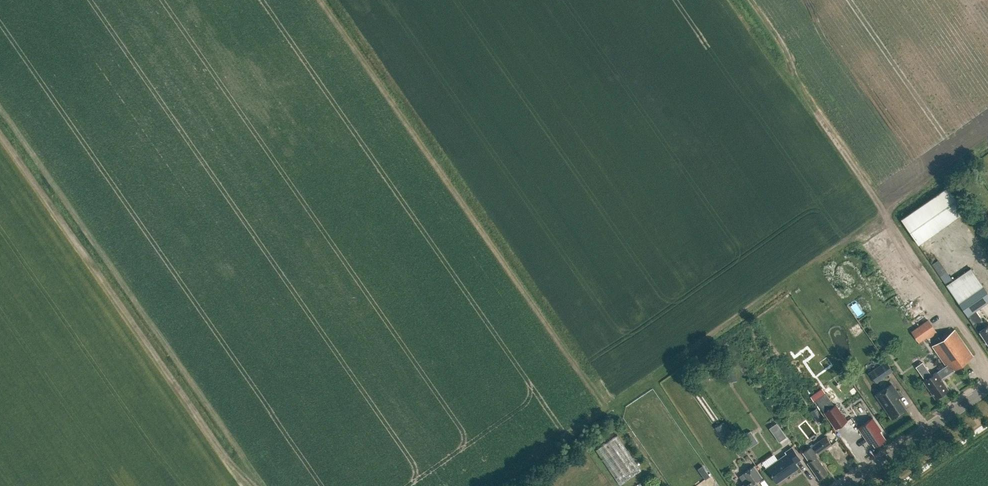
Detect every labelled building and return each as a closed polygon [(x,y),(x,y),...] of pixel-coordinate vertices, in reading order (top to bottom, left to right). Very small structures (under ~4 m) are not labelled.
[(901,219),(918,244),(964,213),(947,188),(901,219)] [(935,259),(929,263),(940,281),(947,277),(935,259)] [(946,285),(978,332),(980,331),(987,343),(987,325),(985,327),(980,320),(981,319),(975,310),(987,301),(987,293),(971,268),(946,285)] [(927,320),(918,326),(926,338),(927,339),(937,333),(927,320)] [(954,329),(932,345),(946,365),(951,372),(973,356),(954,329)] [(869,372),(876,382),(892,371),(886,361),(869,372)] [(922,362),(916,367),(925,380),(923,381),(935,398),(948,389),(941,378),(951,372),(946,365),(931,375),(922,362)] [(727,379),(736,378),(735,371),(726,372),(727,379)] [(900,396),(892,383),(875,395),(891,418),(905,409),(898,398),(900,396)] [(838,406),(829,393),(819,400),(840,429),(851,421),(840,405),(838,406)] [(806,407),(816,424),(823,420),(812,403),(806,407)] [(871,441),(875,445),(885,438),(879,430),(879,427),(872,417),(858,427),(867,440),(871,441)] [(729,432),(723,423),(715,428),(721,437),(729,432)] [(786,436),(780,429),(774,434),(779,441),(786,436)] [(748,440),(754,436),(750,430),(742,436),(749,447),(752,446),(748,440)] [(641,469),(616,434),(595,449),(619,484),(641,469)] [(811,447),(802,452),(809,461),(807,462),(819,479),(828,473),(816,456),(817,456),(815,453),(817,451),(818,453),(831,444),(826,436),(812,445),(813,446),(811,447)] [(740,446),(735,449),(741,457),(746,453),(740,446)] [(792,447),(785,452),(786,453),(766,467),(775,480),(784,474),(786,476),(798,467),(795,463),(800,459),(792,447)] [(743,473),(749,482),(743,485),(758,485),(755,482),(761,478),(753,466),(743,473)]
